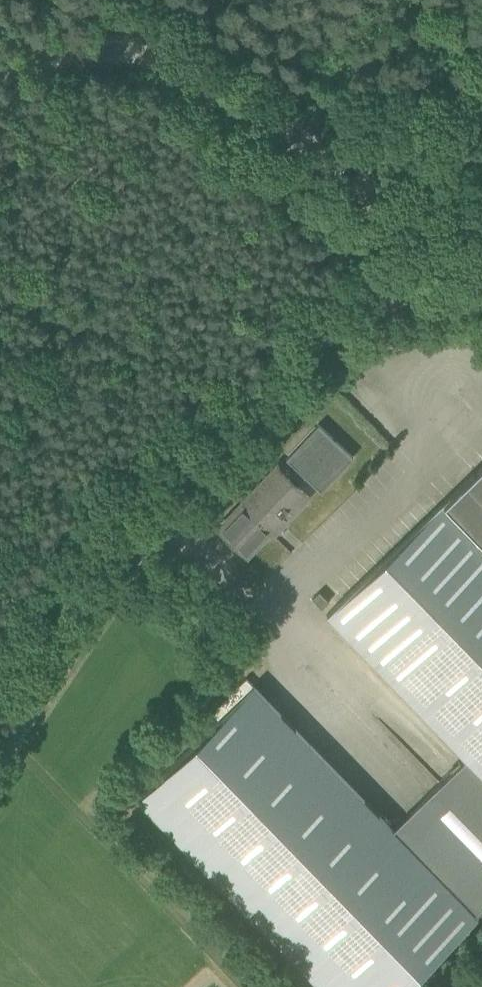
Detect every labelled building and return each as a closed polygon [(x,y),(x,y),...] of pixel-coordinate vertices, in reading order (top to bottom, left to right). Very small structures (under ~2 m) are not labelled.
[(470,404),(481,416),(481,402),(477,397),(470,404)] [(310,496),(297,484),(305,476),(322,491),(354,457),(319,423),(286,458),(299,470),(290,478),(278,466),(219,528),(247,553),(278,521),(282,525),(310,496)] [(443,502),(481,541),(481,464),(443,502)] [(443,502),(328,614),(466,757),(481,773),(481,541),(443,502)] [(322,608),(330,601),(320,591),(313,598),(322,608)] [(393,829),(254,686),(138,798),(322,986),(403,986),(477,915),(474,912),(393,829)] [(474,912),(481,905),(481,773),(466,757),(393,829),(474,912)]
